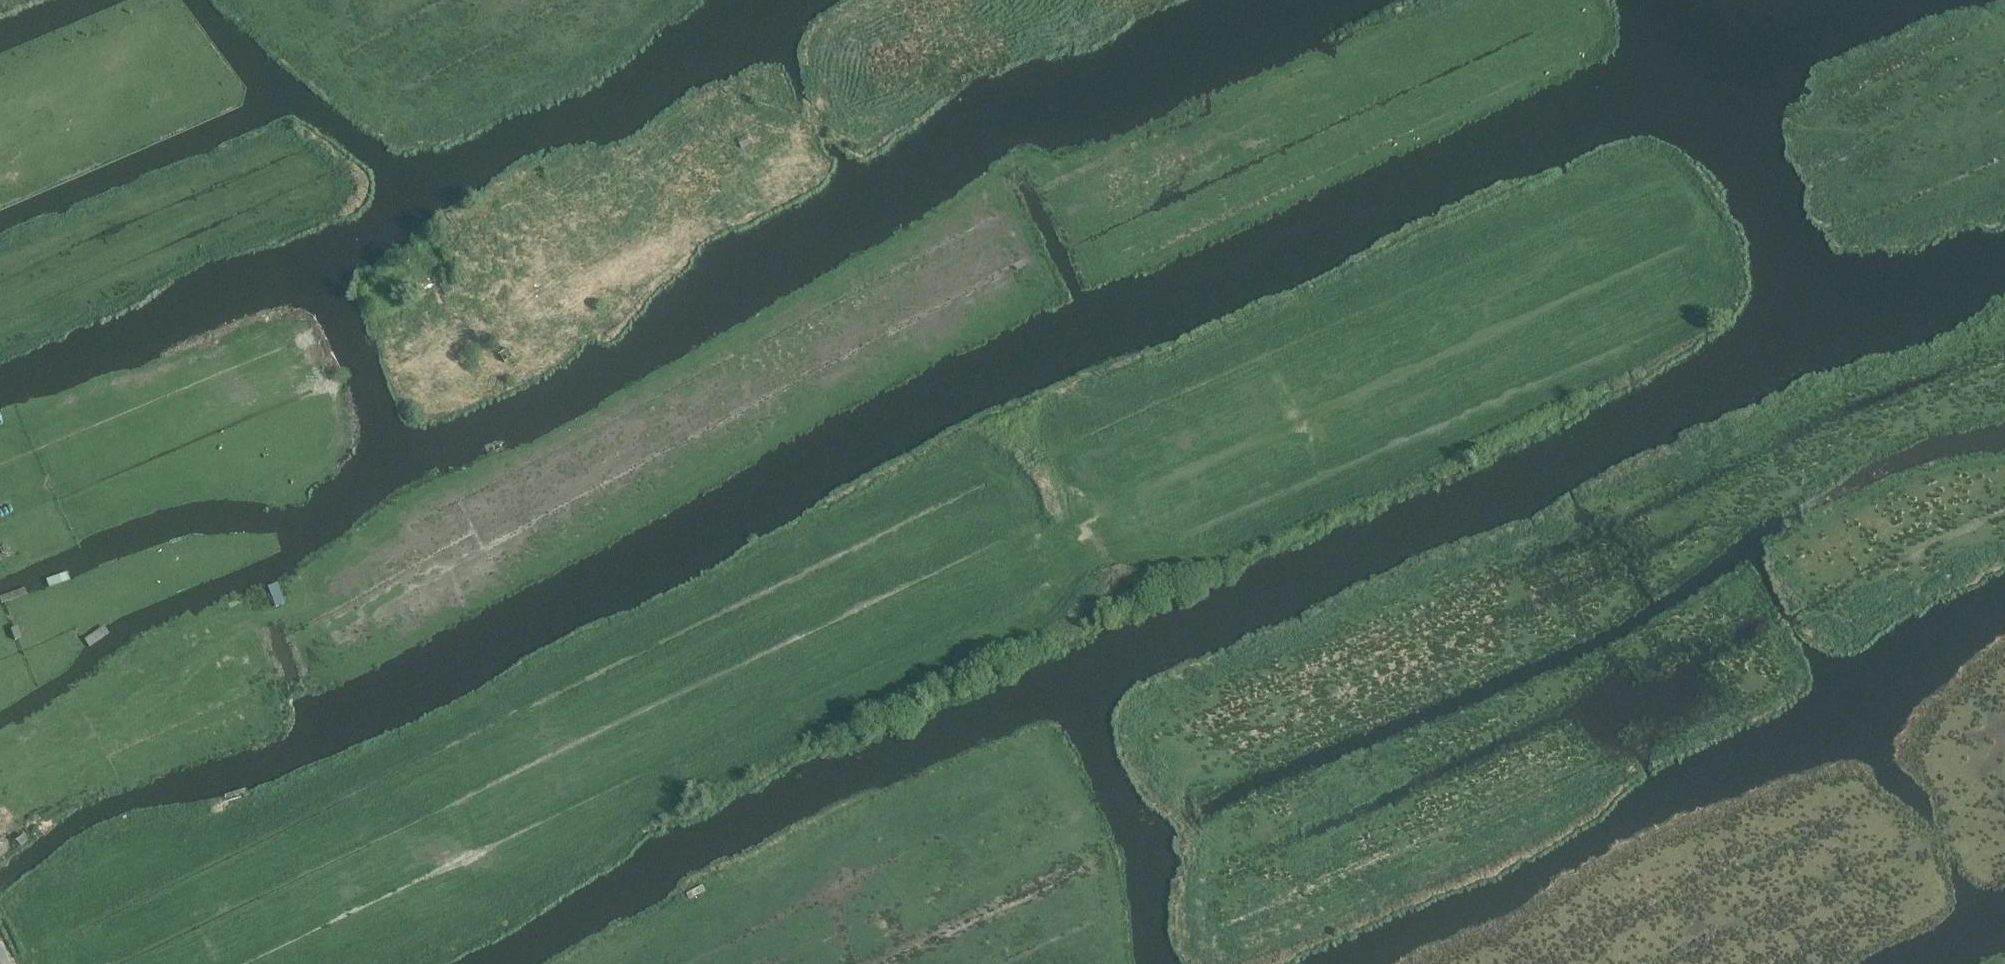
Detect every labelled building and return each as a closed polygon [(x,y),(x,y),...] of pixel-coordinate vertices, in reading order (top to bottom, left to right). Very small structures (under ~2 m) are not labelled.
[(746,138),(739,140),(741,148),(748,146),(746,138)] [(0,941),(0,963),(12,963),(0,941)]
